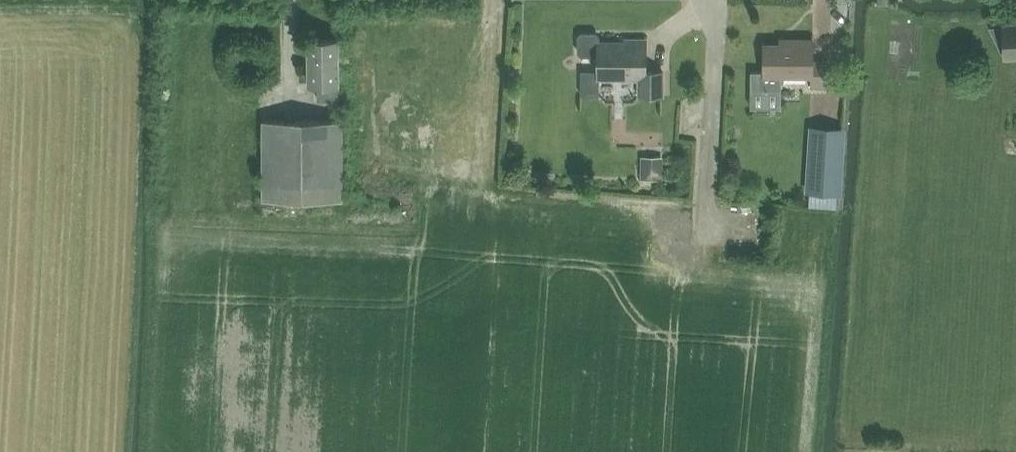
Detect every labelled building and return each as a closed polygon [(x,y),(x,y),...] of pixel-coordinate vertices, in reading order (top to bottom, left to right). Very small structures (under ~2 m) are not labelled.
[(1015,55),(1015,22),(1004,23),(1004,26),(992,26),(1003,48),(1006,48),(1006,55),(1015,55)] [(580,35),(580,52),(583,55),(600,55),(599,71),(581,70),(581,94),(599,95),(599,79),(638,80),(638,95),(663,95),(663,71),(646,71),(646,57),(646,39),(625,39),(625,42),(599,42),(599,35),(596,32),(583,32),(580,35)] [(318,82),(318,99),(339,99),(339,39),(308,39),(308,82),(318,82)] [(751,90),(781,91),(781,76),(811,76),(811,88),(826,88),(827,63),(812,63),(812,41),(787,40),(787,46),(763,45),(763,71),(751,71),(751,90)] [(740,65),(759,65),(760,54),(741,54),(740,65)] [(262,119),(263,199),(343,199),(342,119),(262,119)] [(813,127),(809,192),(838,193),(840,157),(842,129),(813,127)]
